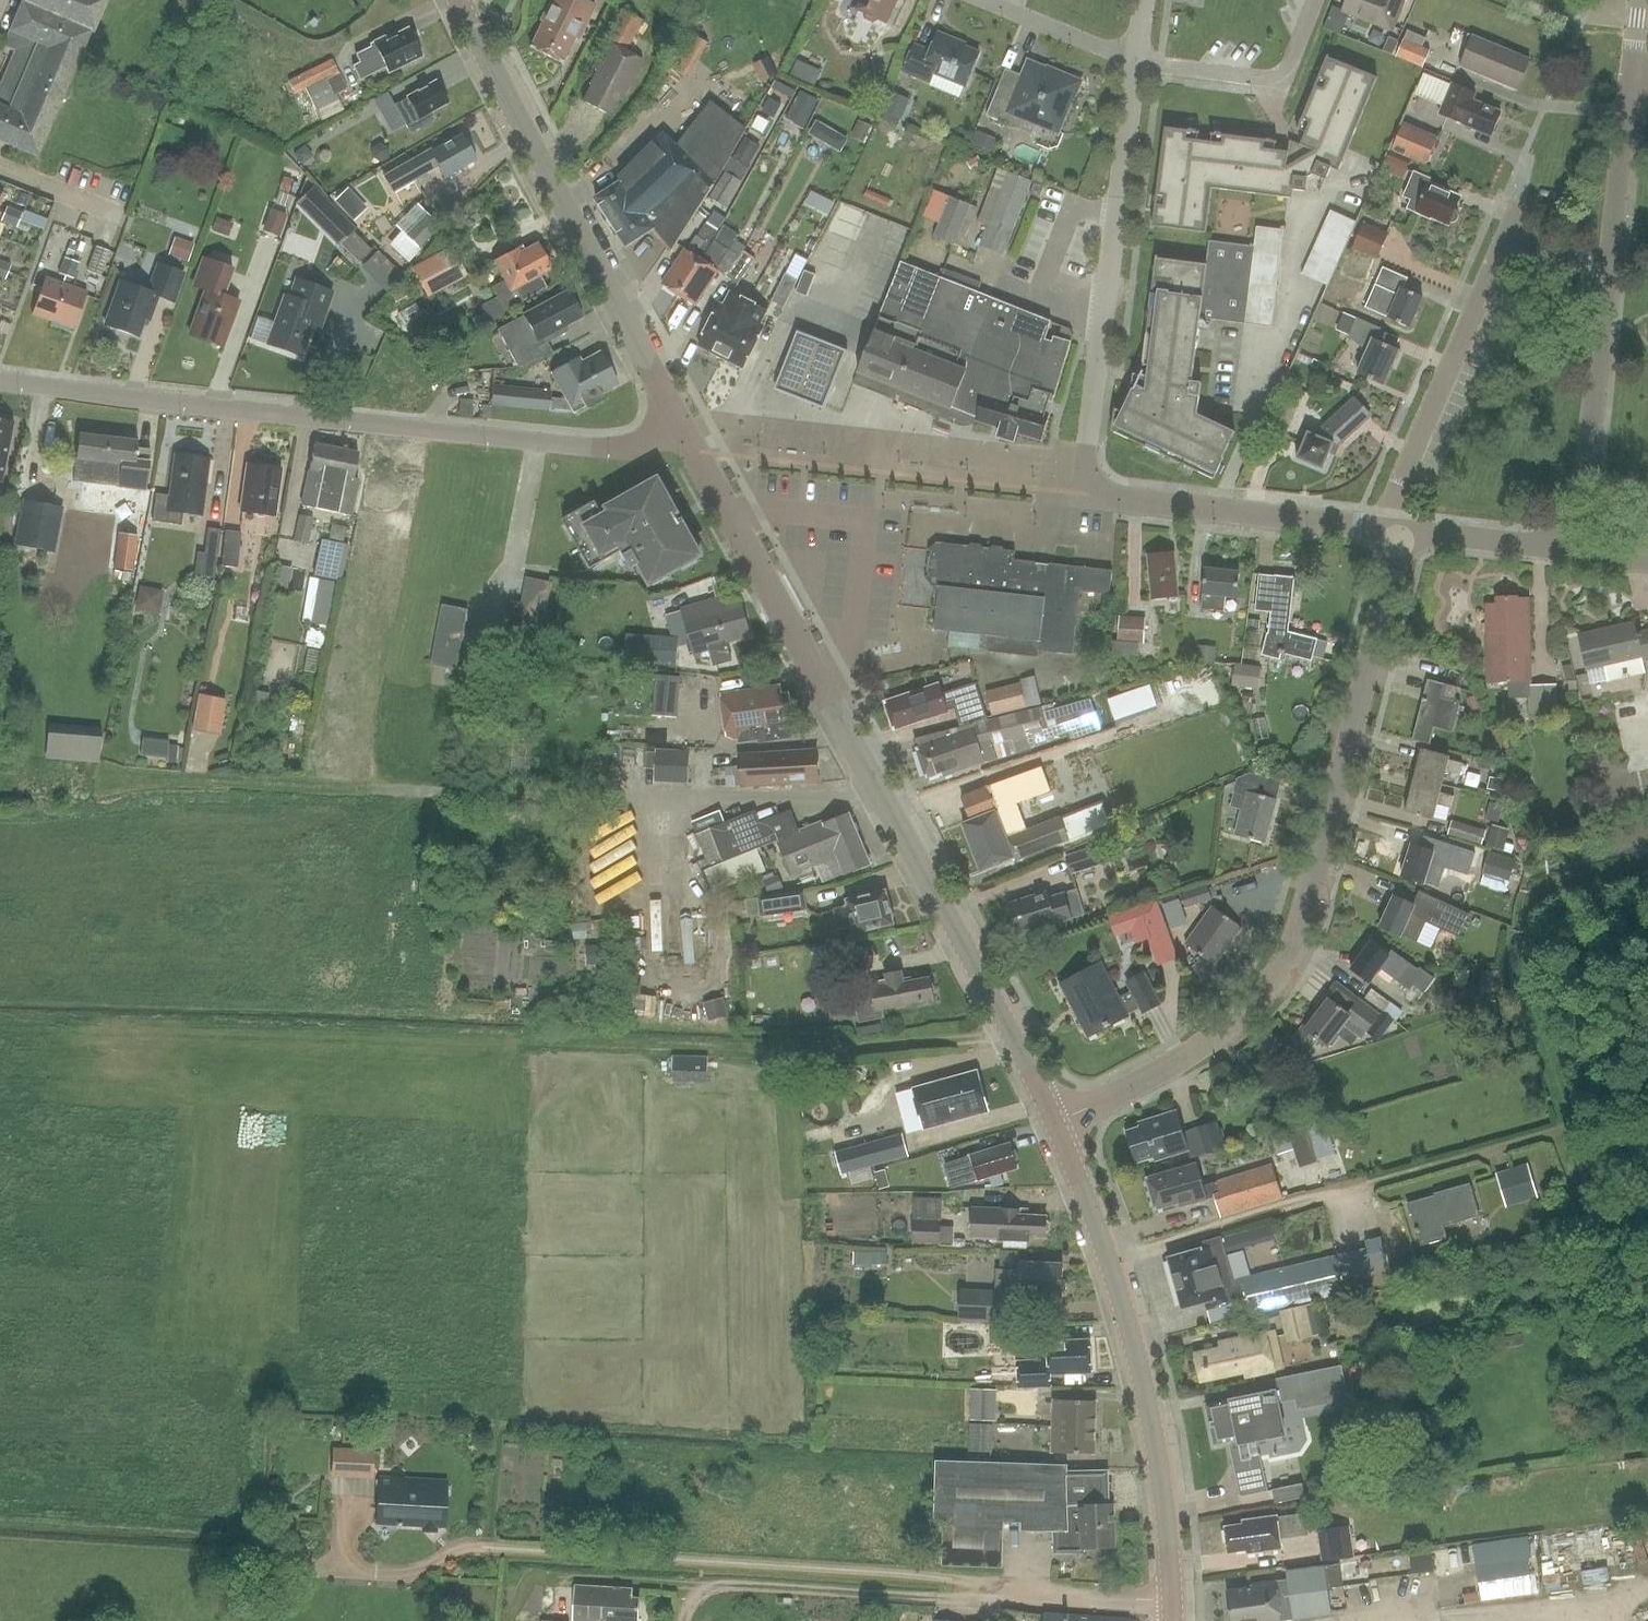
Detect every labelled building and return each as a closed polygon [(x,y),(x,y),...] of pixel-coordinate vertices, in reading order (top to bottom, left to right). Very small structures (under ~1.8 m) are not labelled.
[(108,0),(23,0),(4,45),(16,50),(0,88),(0,140),(38,156),(91,31),(94,32),(108,0)] [(595,5),(586,0),(551,0),(541,20),(544,21),(531,48),(562,63),(574,37),(579,40),(595,5)] [(887,21),(895,4),(891,2),(892,0),(854,0),(852,4),(887,21)] [(1403,0),(1347,0),(1343,9),(1392,29),(1403,0)] [(625,50),(642,20),(622,10),(592,68),(596,70),(587,88),(589,89),(582,100),(609,114),(617,98),(622,100),(642,59),(625,50)] [(398,66),(421,55),(409,30),(388,41),(386,37),(370,44),(371,47),(357,54),(360,61),(353,64),(361,80),(386,67),(389,73),(397,69),(398,66)] [(915,43),(905,69),(931,80),(935,71),(967,84),(981,52),(956,42),(957,39),(939,31),(931,50),(915,43)] [(1518,90),(1530,60),(1473,35),(1460,66),(1518,90)] [(1430,50),(1423,47),(1403,39),(1395,57),(1422,68),(1430,50)] [(1378,78),(1326,58),(1297,131),(1305,134),(1301,145),(1317,151),(1287,168),(1289,153),(1275,151),(1276,143),(1213,135),(1212,143),(1198,141),(1199,133),(1166,129),(1154,225),(1207,232),(1213,188),(1293,198),(1294,190),(1307,192),(1308,178),(1314,174),(1327,180),(1332,168),(1340,171),(1377,81),(1378,78)] [(347,90),(333,60),(309,72),(304,63),(286,72),(297,95),(306,90),(327,80),(334,96),(337,95),(347,90)] [(1084,80),(1065,72),(1065,74),(1030,60),(1023,75),(1007,68),(987,115),(1033,134),(1037,123),(1059,132),(1074,97),(1076,98),(1084,80)] [(339,101),(337,95),(334,96),(327,80),(306,90),(317,112),(339,101)] [(431,111),(448,101),(437,81),(409,97),(395,104),(411,134),(436,120),(431,111)] [(772,89),(793,99),(797,91),(776,81),(772,89)] [(1453,84),(1440,114),(1462,124),(1491,136),(1501,112),(1473,100),(1476,93),(1453,84)] [(798,94),(782,127),(800,137),(817,103),(798,94)] [(733,149),(747,124),(713,98),(691,126),(677,145),(664,132),(619,177),(622,182),(596,198),(627,246),(654,229),(673,252),(713,187),(734,150),(733,149)] [(775,118),(782,104),(769,98),(762,112),(775,118)] [(339,101),(317,112),(322,122),(345,111),(339,101)] [(811,131),(837,143),(843,132),(817,119),(811,131)] [(1392,152),(1427,167),(1438,141),(1404,126),(1392,152)] [(394,194),(440,167),(446,177),(477,160),(462,134),(432,151),(431,150),(384,177),(394,194)] [(734,158),(749,168),(762,147),(746,138),(734,158)] [(1413,162),(1391,152),(1382,171),(1405,181),(1413,162)] [(724,171),(725,172),(741,182),(750,169),(733,158),(724,171)] [(725,172),(709,197),(724,208),(741,182),(725,172)] [(1449,223),(1460,198),(1444,191),(1444,189),(1430,182),(1431,179),(1414,172),(1404,196),(1411,199),(1407,209),(1428,218),(1432,216),(1449,223)] [(980,247),(1004,256),(1033,183),(1009,174),(980,247)] [(1041,199),(1045,187),(1036,184),(1032,195),(1041,199)] [(368,208),(348,188),(334,201),(354,222),(368,208)] [(955,245),(971,205),(951,197),(935,237),(955,245)] [(22,213),(0,204),(0,212),(3,213),(0,221),(16,228),(19,220),(22,213)] [(268,227),(284,235),(293,215),(277,208),(268,227)] [(1328,285),(1357,222),(1331,211),(1303,274),(1328,285)] [(417,244),(437,224),(427,216),(425,213),(403,235),(399,232),(387,244),(405,261),(417,249),(415,247),(417,244)] [(218,217),(213,231),(233,239),(238,225),(218,217)] [(1363,225),(1352,250),(1378,260),(1388,236),(1363,225)] [(1115,409),(1112,430),(1215,479),(1225,458),(1224,457),(1236,431),(1199,414),(1203,382),(1193,381),(1202,317),(1272,327),(1285,229),(1257,226),(1254,246),(1210,240),(1207,264),(1157,257),(1142,373),(1125,410),(1115,409)] [(360,262),(372,250),(354,231),(341,243),(360,262)] [(679,295),(702,258),(695,254),(704,240),(696,235),(687,249),(686,248),(662,284),(679,295)] [(194,246),(175,239),(169,256),(188,262),(194,246)] [(714,240),(702,258),(679,295),(696,306),(719,270),(716,268),(728,250),(714,240)] [(492,288),(498,298),(483,306),(492,323),(510,313),(508,309),(546,288),(541,278),(553,271),(552,268),(553,268),(552,265),(555,260),(552,255),(546,254),(539,241),(518,252),(516,248),(493,260),(504,281),(492,288)] [(100,276),(110,251),(95,246),(86,271),(100,276)] [(428,296),(466,275),(451,247),(412,268),(428,296)] [(738,284),(755,259),(744,252),(727,277),(738,284)] [(64,257),(58,273),(73,279),(79,263),(64,257)] [(206,290),(190,334),(223,346),(240,300),(224,295),(234,269),(204,257),(194,285),(206,290)] [(0,262),(0,278),(5,280),(11,266),(0,262)] [(880,317),(854,384),(960,426),(962,426),(964,426),(966,426),(968,425),(970,424),(972,422),(973,420),(974,418),(975,416),(977,417),(976,419),(1003,427),(1000,436),(1014,440),(1017,431),(1043,438),(1050,415),(1045,414),(1050,401),(1053,402),(1072,341),(1054,335),(1051,346),(1044,344),(1052,321),(995,299),(979,292),(982,284),(946,271),(943,278),(901,262),(879,317),(880,317)] [(121,281),(106,324),(139,336),(149,308),(153,310),(158,296),(174,301),(184,272),(159,263),(149,291),(121,281)] [(1383,267),(1366,308),(1409,327),(1422,296),(1404,289),(1408,278),(1383,267)] [(806,272),(797,293),(807,297),(816,276),(806,272)] [(788,275),(774,302),(786,309),(800,281),(788,275)] [(45,277),(31,315),(53,322),(66,284),(45,277)] [(318,334),(326,312),(333,292),(296,279),(290,298),(285,296),(268,344),(301,356),(310,331),(318,334)] [(66,284),(53,322),(74,330),(87,292),(66,284)] [(525,315),(498,329),(517,366),(531,365),(553,353),(547,341),(569,330),(566,326),(581,318),(567,290),(524,313),(525,315)] [(722,358),(750,303),(731,293),(725,306),(720,303),(698,345),(722,358)] [(744,369),(766,326),(762,324),(769,312),(750,303),(722,358),(744,369)] [(1344,313),(1337,331),(1348,336),(1368,352),(1358,374),(1384,385),(1399,350),(1378,341),(1383,330),(1344,313)] [(828,405),(849,350),(799,331),(778,386),(822,402),(828,405)] [(601,393),(618,384),(600,352),(582,362),(580,357),(551,373),(566,398),(551,397),(551,390),(493,384),(491,405),(574,414),(603,397),(601,393)] [(1339,444),(1371,414),(1356,399),(1317,435),(1308,432),(1298,458),(1324,468),(1334,442),(1339,444)] [(1287,435),(1299,410),(1281,402),(1270,428),(1287,435)] [(14,421),(0,419),(0,481),(3,481),(14,421)] [(94,431),(84,429),(83,434),(81,434),(77,458),(122,465),(119,488),(148,492),(152,461),(149,460),(151,450),(138,448),(140,437),(126,435),(125,439),(94,435),(94,431)] [(329,503),(340,449),(315,444),(303,506),(321,510),(323,502),(329,503)] [(321,510),(328,511),(352,516),(359,480),(354,479),(359,453),(340,449),(329,503),(323,502),(321,510)] [(202,515),(210,459),(176,455),(171,495),(157,493),(153,521),(182,525),(184,512),(202,515)] [(276,516),(282,469),(247,465),(241,511),(276,516)] [(663,486),(660,480),(653,483),(652,481),(639,488),(641,491),(625,499),(628,505),(606,518),(597,501),(584,509),(582,506),(569,514),(571,516),(564,520),(568,526),(565,528),(572,541),(575,539),(583,554),(589,551),(598,566),(624,551),(633,569),(642,564),(650,578),(665,569),(669,575),(684,566),(685,569),(698,562),(696,559),(703,555),(699,549),(702,547),(694,534),(692,536),(684,522),(682,523),(676,514),(679,513),(671,499),(673,497),(666,484),(663,486)] [(55,554),(63,507),(24,500),(15,546),(55,554)] [(310,543),(314,518),(300,515),(295,540),(310,543)] [(214,579),(221,530),(208,528),(204,554),(198,553),(195,576),(214,579)] [(237,568),(243,532),(227,530),(221,565),(237,568)] [(133,536),(117,534),(112,570),(129,572),(133,536)] [(325,540),(318,573),(340,578),(347,545),(325,540)] [(970,547),(936,543),(937,544),(929,551),(932,554),(929,556),(928,572),(931,575),(927,578),(933,586),(940,587),(935,631),(991,637),(989,652),(1038,658),(1039,651),(1074,654),(1081,592),(1111,595),(1113,571),(1015,560),(1016,552),(1006,551),(1004,548),(994,547),(992,549),(984,549),(982,546),(972,545),(970,547)] [(1152,599),(1180,597),(1175,551),(1148,554),(1152,599)] [(1238,597),(1240,571),(1206,567),(1201,609),(1226,611),(1227,596),(1238,597)] [(1313,661),(1319,639),(1290,632),(1296,577),(1275,575),(1275,576),(1260,574),(1257,610),(1272,611),(1270,633),(1268,633),(1263,655),(1282,660),(1282,653),(1313,661)] [(331,580),(311,576),(303,620),(310,621),(306,644),(326,647),(336,590),(330,589),(331,580)] [(551,595),(553,583),(528,578),(525,590),(551,595)] [(140,609),(167,612),(169,587),(143,584),(140,609)] [(548,608),(551,595),(525,590),(523,603),(548,608)] [(751,635),(752,635),(741,600),(728,604),(726,597),(683,610),(693,642),(688,643),(691,652),(695,651),(698,659),(713,655),(716,665),(734,660),(728,640),(751,633),(751,635)] [(1531,687),(1530,600),(1518,600),(1518,599),(1495,599),(1495,605),(1486,605),(1488,684),(1509,684),(1510,700),(1531,700),(1531,717),(1559,717),(1558,686),(1531,687)] [(537,621),(546,622),(548,608),(523,603),(514,602),(511,616),(537,621)] [(466,625),(469,610),(443,605),(441,620),(466,625)] [(509,629),(535,634),(537,621),(511,616),(509,629)] [(1145,646),(1147,620),(1120,618),(1118,643),(1113,642),(1112,655),(1139,657),(1140,646),(1145,646)] [(438,636),(464,640),(466,625),(441,620),(438,636)] [(1589,670),(1607,666),(1610,681),(1643,673),(1641,662),(1647,661),(1647,634),(1638,636),(1635,625),(1582,638),(1589,670)] [(678,664),(680,639),(628,635),(626,661),(678,664)] [(435,651),(461,655),(464,640),(438,636),(435,651)] [(458,671),(461,655),(435,651),(432,666),(458,671)] [(1257,690),(1260,667),(1236,665),(1234,687),(1257,690)] [(679,694),(680,678),(655,676),(654,692),(679,694)] [(785,679),(720,690),(728,734),(736,738),(742,737),(743,740),(762,737),(762,741),(795,735),(792,714),(799,713),(794,687),(786,688),(785,679)] [(1453,733),(1461,702),(1456,701),(1459,689),(1429,681),(1413,742),(1431,747),(1435,729),(1453,733)] [(961,728),(990,720),(977,684),(945,695),(941,684),(886,702),(895,730),(956,710),(961,728)] [(991,717),(1025,709),(1019,684),(985,692),(991,717)] [(218,736),(226,700),(198,694),(190,730),(218,736)] [(990,720),(961,728),(924,738),(927,749),(921,751),(928,779),(942,774),(943,778),(986,763),(1034,750),(1033,746),(1073,733),(1075,738),(1100,730),(1093,701),(1057,710),(1056,704),(990,720)] [(55,757),(109,762),(112,736),(58,731),(55,757)] [(182,759),(184,742),(150,739),(148,756),(182,759)] [(642,773),(643,745),(629,745),(628,773),(642,773)] [(689,784),(690,751),(655,749),(655,753),(645,752),(644,779),(654,779),(654,783),(689,784)] [(737,787),(820,781),(818,750),(740,755),(741,767),(736,767),(737,787)] [(1414,782),(1442,790),(1447,772),(1461,776),(1464,765),(1450,762),(1451,758),(1423,751),(1414,782)] [(974,851),(1008,838),(1005,832),(1060,812),(1042,765),(1035,764),(994,779),(996,785),(963,798),(972,821),(964,824),(974,851)] [(1283,782),(1261,776),(1251,774),(1239,779),(1231,807),(1242,810),(1240,820),(1244,821),(1240,836),(1267,843),(1283,782)] [(1441,794),(1442,790),(1414,782),(1406,814),(1434,821),(1435,818),(1445,821),(1448,809),(1452,810),(1455,797),(1441,794)] [(845,874),(870,864),(850,814),(827,824),(825,821),(800,831),(792,810),(761,822),(756,810),(726,822),(721,810),(695,820),(700,833),(698,834),(712,868),(778,841),(792,876),(838,858),(845,874)] [(1062,818),(1008,838),(974,851),(982,871),(1014,858),(1015,862),(1071,841),(1062,818)] [(1487,831),(1453,821),(1449,836),(1483,845),(1487,831)] [(1515,846),(1506,843),(1510,830),(1492,825),(1487,846),(1488,846),(1488,847),(1513,854),(1515,846)] [(1460,848),(1416,834),(1402,878),(1426,885),(1440,889),(1446,868),(1460,873),(1465,860),(1457,858),(1460,848)] [(1072,873),(1105,863),(1101,847),(1067,857),(1072,873)] [(1508,883),(1515,862),(1491,854),(1484,876),(1508,883)] [(785,888),(780,876),(765,881),(770,894),(785,888)] [(1186,908),(1212,899),(1208,886),(1182,894),(1186,908)] [(748,918),(760,916),(760,917),(807,910),(804,890),(757,896),(758,899),(746,901),(748,918)] [(1020,935),(1085,915),(1077,890),(1051,898),(1048,891),(1010,903),(1020,935)] [(856,933),(894,924),(893,921),(894,918),(893,910),(890,908),(886,891),(848,901),(849,906),(838,908),(843,929),(854,927),(856,933)] [(1427,923),(1447,932),(1458,909),(1422,893),(1415,907),(1394,897),(1380,928),(1402,938),(1402,937),(1418,944),(1427,923)] [(1154,899),(1107,918),(1114,935),(1130,929),(1135,942),(1147,937),(1157,963),(1176,956),(1154,899)] [(1215,965),(1242,927),(1213,906),(1186,944),(1215,965)] [(1392,952),(1389,956),(1371,943),(1351,970),(1370,985),(1381,970),(1404,987),(1417,970),(1392,952)] [(1144,1012),(1160,1003),(1144,973),(1128,981),(1133,991),(1119,998),(1101,963),(1062,983),(1090,1036),(1128,1016),(1126,1012),(1140,1004),(1144,1012)] [(883,1009),(935,999),(930,977),(905,982),(903,972),(887,975),(888,980),(872,983),(873,989),(855,993),(861,1022),(885,1018),(883,1009)] [(624,1011),(637,1012),(639,985),(626,984),(624,1011)] [(1386,1014),(1398,1024),(1406,1014),(1374,990),(1366,1000),(1386,1014)] [(1369,1036),(1382,1019),(1345,991),(1338,1000),(1337,999),(1334,1004),(1329,1000),(1307,1029),(1304,1027),(1294,1041),(1310,1053),(1319,1041),(1329,1048),(1345,1026),(1365,1041),(1369,1036)] [(710,1021),(730,1016),(725,997),(705,1003),(710,1021)] [(1412,1034),(1398,1024),(1386,1014),(1382,1019),(1369,1036),(1380,1044),(1412,1034)] [(864,1076),(850,1064),(838,1078),(852,1090),(864,1076)] [(978,1073),(915,1090),(926,1130),(988,1112),(978,1073)] [(1189,1151),(1192,1160),(1229,1148),(1223,1129),(1220,1130),(1218,1123),(1183,1134),(1176,1113),(1141,1124),(1142,1128),(1128,1133),(1138,1164),(1155,1158),(1157,1162),(1189,1151)] [(1289,1132),(1301,1169),(1318,1164),(1306,1127),(1289,1132)] [(901,1134),(836,1152),(842,1173),(907,1156),(901,1134)] [(970,1159),(960,1162),(967,1183),(976,1181),(977,1182),(998,1176),(998,1173),(1018,1167),(1017,1164),(1020,1161),(1018,1155),(1015,1154),(1013,1146),(991,1153),(991,1151),(970,1157),(970,1159)] [(1273,1165),(1203,1187),(1196,1165),(1147,1180),(1157,1211),(1179,1204),(1180,1209),(1215,1198),(1221,1218),(1284,1199),(1273,1165)] [(1538,1202),(1527,1169),(1495,1179),(1505,1212),(1538,1202)] [(1440,1197),(1440,1198),(1410,1207),(1421,1247),(1448,1239),(1445,1228),(1480,1218),(1471,1188),(1440,1197)] [(942,1199),(914,1198),(913,1245),(954,1246),(955,1228),(941,1227),(942,1199)] [(971,1240),(1002,1242),(1030,1243),(1030,1239),(1047,1239),(1048,1217),(1021,1216),(1021,1210),(973,1208),(971,1240)] [(1190,1255),(1169,1261),(1183,1310),(1206,1303),(1208,1311),(1240,1302),(1249,1300),(1252,1315),(1390,1284),(1380,1240),(1367,1243),(1368,1250),(1234,1282),(1222,1238),(1187,1247),(1190,1255)] [(855,1279),(888,1280),(888,1254),(856,1253),(855,1279)] [(963,1291),(961,1320),(1016,1323),(1017,1297),(1063,1299),(1063,1294),(1066,1291),(1066,1284),(1064,1282),(1065,1265),(1019,1263),(1018,1273),(998,1272),(997,1293),(963,1291)] [(1320,1337),(1313,1305),(1280,1312),(1288,1344),(1320,1337)] [(989,1324),(990,1344),(1042,1343),(1041,1323),(989,1324)] [(1203,1382),(1253,1370),(1256,1382),(1274,1378),(1273,1373),(1282,1371),(1274,1332),(1222,1344),(1224,1350),(1197,1356),(1203,1382)] [(1050,1361),(1016,1363),(1017,1389),(1053,1387),(1052,1376),(1091,1374),(1091,1371),(1093,1371),(1092,1359),(1090,1359),(1090,1341),(1049,1343),(1050,1361)] [(1260,1396),(1208,1407),(1217,1446),(1230,1443),(1242,1498),(1269,1492),(1261,1455),(1252,1457),(1250,1446),(1287,1437),(1280,1405),(1296,1402),(1298,1412),(1350,1401),(1343,1366),(1258,1385),(1260,1396)] [(995,1423),(996,1391),(970,1390),(969,1421),(995,1423)] [(1054,1427),(1096,1429),(1097,1402),(1055,1400),(1054,1427)] [(971,1426),(970,1454),(994,1454),(995,1426),(971,1426)] [(1095,1455),(1096,1429),(1054,1427),(1053,1453),(1095,1455)] [(368,1479),(370,1453),(326,1451),(324,1477),(368,1479)] [(937,1462),(935,1521),(944,1521),(943,1567),(1004,1568),(1005,1524),(1022,1524),(1022,1532),(1056,1532),(1055,1554),(1084,1555),(1084,1548),(1116,1549),(1117,1506),(1109,1506),(1110,1473),(1068,1472),(1068,1465),(937,1462)] [(442,1529),(445,1480),(378,1477),(376,1527),(442,1529)] [(1303,1485),(1273,1492),(1276,1505),(1305,1499),(1303,1485)] [(1309,1536),(1305,1514),(1244,1523),(1244,1526),(1226,1529),(1229,1553),(1248,1550),(1249,1555),(1282,1550),(1280,1540),(1309,1536)] [(1638,1528),(1647,1556),(1647,1524),(1638,1528)] [(1355,1559),(1350,1527),(1317,1532),(1322,1564),(1355,1559)] [(1436,1571),(1433,1553),(1410,1556),(1412,1574),(1436,1571)] [(1528,1559),(1477,1567),(1482,1601),(1538,1593),(1536,1576),(1531,1577),(1528,1559)] [(1344,1586),(1341,1565),(1288,1572),(1289,1581),(1254,1586),(1254,1589),(1229,1592),(1233,1620),(1284,1620),(1331,1615),(1327,1588),(1344,1586)] [(568,1620),(634,1620),(635,1602),(627,1601),(627,1592),(570,1588),(568,1620)]
